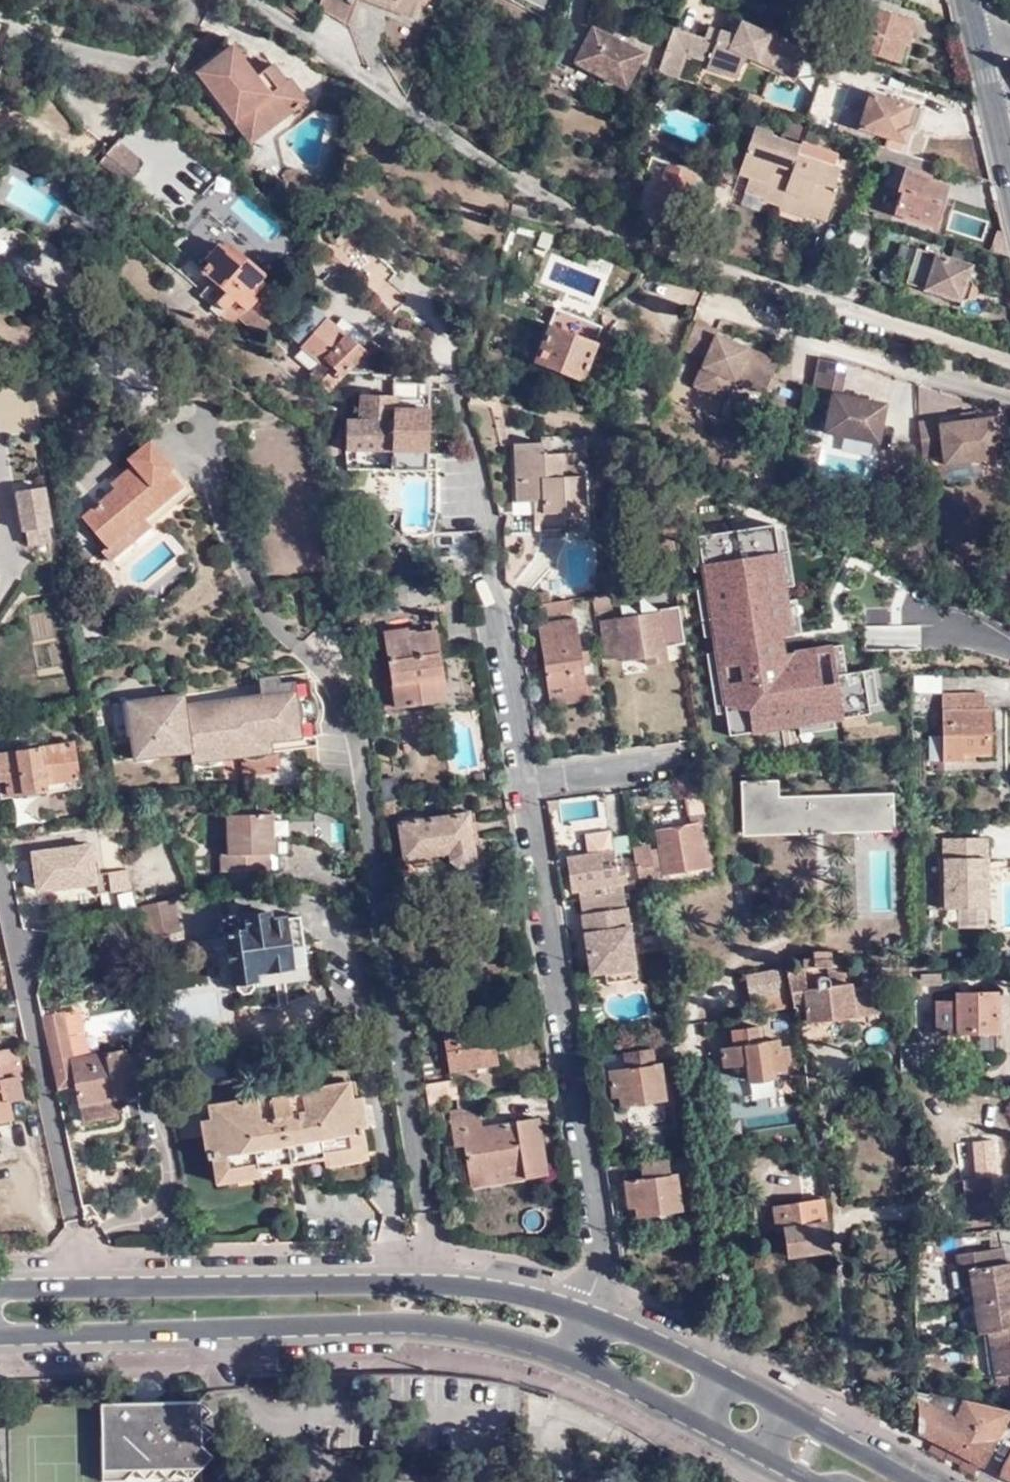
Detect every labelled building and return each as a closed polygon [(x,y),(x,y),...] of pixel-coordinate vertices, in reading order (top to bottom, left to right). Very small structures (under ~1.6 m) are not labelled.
[(340,0),(321,0),(318,8),(348,24),(354,8),(340,0)] [(382,0),(359,0),(414,19),(420,1),(418,0),(397,0),(396,5),(382,0)] [(852,38),(850,47),(894,60),(899,41),(906,43),(912,21),(897,16),(902,2),(895,0),(868,0),(866,6),(862,6),(858,20),(852,38)] [(844,33),(852,38),(858,20),(849,17),(844,20),(841,26),(841,30),(844,33)] [(738,19),(733,34),(739,36),(745,23),(738,19)] [(707,36),(676,27),(659,73),(681,80),(689,55),(711,62),(709,68),(741,78),(750,57),(798,79),(808,53),(745,23),(739,36),(733,34),(711,27),(707,36)] [(628,90),(645,55),(593,30),(576,65),(628,90)] [(899,41),(894,60),(908,64),(913,45),(906,43),(899,41)] [(201,76),(248,138),(266,124),(273,133),(310,104),(293,81),(289,84),(276,67),(259,79),(235,49),(201,76)] [(826,65),(830,53),(819,50),(815,61),(826,65)] [(838,119),(834,131),(861,139),(864,128),(889,136),(886,148),(903,153),(912,127),(903,124),(909,103),(869,89),(867,99),(851,94),(842,120),(838,119)] [(759,106),(744,101),(740,111),(756,115),(759,106)] [(903,124),(912,127),(917,128),(923,108),(909,103),(903,124)] [(266,124),(248,138),(255,146),(273,133),(266,124)] [(749,189),(761,193),(762,188),(770,191),(768,196),(767,199),(783,204),(786,196),(808,204),(806,212),(830,218),(840,184),(837,183),(841,168),(835,167),(839,153),(803,142),(800,145),(773,136),(775,133),(756,127),(742,172),(754,176),(749,189)] [(148,164),(123,140),(103,164),(128,186),(148,164)] [(915,173),(919,158),(903,153),(886,148),(874,144),(868,160),(903,172),(897,192),(900,193),(894,213),(935,226),(947,187),(928,181),(929,178),(915,173)] [(676,227),(694,175),(671,167),(671,163),(654,156),(644,181),(648,182),(638,206),(650,212),(649,217),(676,227)] [(804,217),(806,212),(808,204),(786,196),(783,204),(782,208),(804,217)] [(856,273),(871,223),(857,219),(842,269),(856,273)] [(240,318),(254,330),(271,310),(253,294),(264,282),(260,279),(261,277),(223,244),(221,245),(217,243),(207,256),(191,243),(200,234),(190,226),(170,247),(211,283),(199,296),(233,325),(240,318)] [(968,277),(971,266),(916,249),(907,284),(962,301),(969,296),(973,284),(970,278),(968,277)] [(563,288),(555,307),(603,326),(610,306),(563,288)] [(603,326),(555,307),(535,362),(582,380),(603,326)] [(334,394),(353,371),(367,354),(314,309),(292,336),(324,363),(314,377),(334,394)] [(271,310),(254,330),(262,337),(279,318),(271,310)] [(683,349),(695,321),(692,320),(681,348),(683,349)] [(762,391),(775,358),(738,343),(736,347),(730,345),(731,341),(712,334),(714,329),(695,321),(683,349),(702,357),(691,386),(724,398),(732,380),(736,368),(751,374),(747,385),(762,391)] [(288,375),(295,366),(282,355),(275,365),(288,375)] [(812,388),(819,356),(816,356),(809,388),(812,388)] [(838,392),(844,362),(819,356),(812,388),(829,392),(822,430),(876,441),(884,401),(838,392)] [(747,385),(751,374),(736,368),(732,380),(747,385)] [(392,451),(392,468),(427,469),(431,382),(394,381),(394,393),(362,393),(361,415),(348,415),(346,448),(346,450),(392,451)] [(973,417),(972,409),(959,411),(959,418),(973,417)] [(998,454),(994,414),(973,417),(959,418),(938,420),(938,415),(919,417),(919,423),(922,452),(940,450),(941,460),(998,454)] [(541,512),(563,511),(585,509),(584,471),(562,473),(559,450),(541,451),(540,440),(511,441),(516,501),(532,500),(539,499),(541,512)] [(110,559),(191,489),(149,441),(128,459),(133,466),(111,484),(116,489),(83,517),(107,545),(101,550),(110,559)] [(349,467),(392,468),(392,451),(346,450),(349,467)] [(720,467),(724,460),(708,452),(702,465),(713,470),(715,465),(720,467)] [(887,479),(888,472),(883,468),(877,469),(875,476),(879,481),(887,479)] [(23,528),(26,528),(47,524),(42,486),(18,489),(23,528)] [(564,527),(563,511),(541,512),(539,499),(532,500),(535,528),(564,527)] [(47,524),(26,528),(29,540),(49,537),(47,524)] [(783,524),(695,539),(696,548),(691,549),(695,572),(703,571),(706,589),(698,591),(705,637),(713,636),(715,651),(706,652),(716,717),(727,716),(731,736),(884,711),(877,668),(850,672),(845,643),(786,653),(783,634),(802,631),(797,601),(789,602),(786,587),(793,585),(783,524)] [(592,606),(608,604),(606,593),(590,595),(592,606)] [(572,598),(538,602),(539,612),(573,609),(572,598)] [(682,643),(677,605),(657,608),(658,611),(599,619),(603,646),(618,644),(620,659),(643,656),(645,663),(665,660),(663,645),(682,643)] [(539,622),(549,690),(585,685),(574,619),(539,622)] [(428,679),(443,677),(435,630),(409,633),(408,628),(383,631),(394,706),(432,701),(428,679)] [(258,676),(260,691),(262,701),(277,699),(274,682),(273,674),(258,676)] [(446,699),(443,677),(428,679),(432,701),(446,699)] [(244,695),(215,699),(222,746),(235,744),(265,740),(282,738),(281,730),(311,727),(305,678),(274,682),(277,699),(262,701),(260,691),(244,692),(244,695)] [(311,727),(312,734),(317,733),(315,719),(318,717),(319,712),(319,705),(319,701),(316,696),(312,692),(310,678),(305,678),(311,727)] [(585,685),(549,690),(551,704),(587,699),(585,685)] [(940,691),(940,761),(969,761),(968,753),(987,753),(987,708),(981,709),(981,690),(940,691)] [(185,715),(183,703),(181,692),(168,694),(171,717),(185,715)] [(222,746),(215,699),(183,703),(185,715),(171,717),(168,694),(138,698),(139,713),(126,715),(130,743),(154,740),(157,754),(187,750),(217,746),(222,746)] [(139,713),(138,698),(124,699),(126,715),(139,713)] [(281,730),(282,738),(312,734),(311,727),(281,730)] [(928,759),(939,759),(939,734),(928,734),(928,759)] [(132,757),(157,754),(154,740),(130,743),(132,757)] [(235,744),(236,753),(241,757),(247,757),(256,756),(263,753),(266,749),(265,740),(235,744)] [(48,790),(47,779),(79,775),(73,742),(0,751),(0,778),(6,777),(8,795),(48,790)] [(235,744),(222,746),(224,755),(227,754),(236,753),(235,744)] [(214,759),(218,755),(217,746),(187,750),(188,759),(198,762),(206,762),(214,759)] [(47,779),(48,790),(49,792),(81,787),(79,775),(47,779)] [(715,864),(702,790),(684,792),(689,816),(697,815),(698,824),(658,830),(665,872),(715,864)] [(810,829),(811,805),(798,804),(799,800),(776,800),(776,794),(757,793),(756,827),(810,829)] [(473,852),(466,811),(397,821),(404,864),(451,858),(457,864),(467,863),(473,852)] [(220,869),(262,868),(268,868),(269,853),(271,853),(272,840),(272,813),(227,813),(227,852),(220,852),(220,869)] [(586,835),(589,855),(614,851),(611,832),(586,835)] [(936,856),(936,907),(966,907),(966,900),(984,900),(984,855),(977,856),(978,838),(950,839),(950,856),(936,856)] [(91,841),(26,846),(29,888),(95,883),(91,841)] [(650,845),(632,847),(639,888),(649,887),(655,886),(653,874),(647,874),(647,866),(652,865),(650,845)] [(614,851),(589,855),(567,858),(572,890),(627,883),(625,867),(617,867),(614,851)] [(221,889),(261,887),(262,868),(220,869),(221,889)] [(99,893),(132,889),(130,875),(128,869),(96,875),(99,893)] [(626,891),(581,897),(595,973),(608,971),(638,967),(635,950),(626,891)] [(181,930),(175,898),(144,904),(149,935),(181,930)] [(307,963),(300,916),(271,920),(270,911),(242,914),(245,928),(223,931),(229,982),(234,982),(235,987),(236,990),(242,993),(251,993),(254,986),(253,979),(257,978),(256,971),(307,963)] [(638,967),(608,971),(611,982),(647,975),(643,949),(635,950),(638,967)] [(804,967),(842,966),(841,957),(832,957),(832,951),(813,951),(813,957),(803,957),(804,967)] [(913,974),(912,965),(891,966),(891,974),(913,974)] [(891,974),(891,966),(874,966),(875,978),(892,978),(891,974)] [(793,1010),(796,1025),(875,1013),(871,988),(846,991),(846,984),(832,986),(829,980),(824,979),(821,979),(818,983),(819,988),(806,989),(804,967),(786,967),(793,1010)] [(784,992),(780,969),(747,976),(752,999),(784,992)] [(999,1032),(998,992),(958,992),(958,999),(938,999),(939,1032),(999,1032)] [(65,1087),(75,1085),(70,1057),(69,1052),(63,1020),(46,1023),(58,1083),(64,1081),(65,1087)] [(764,1040),(762,1026),(731,1030),(734,1048),(724,1050),(726,1067),(747,1065),(749,1079),(773,1076),(773,1071),(790,1068),(787,1047),(781,1047),(779,1038),(764,1040)] [(497,1063),(491,1028),(444,1035),(450,1071),(497,1063)] [(113,1098),(135,1094),(132,1074),(145,1072),(141,1050),(125,1052),(125,1047),(70,1057),(75,1085),(81,1120),(116,1114),(113,1098)] [(19,1048),(0,1051),(0,1121),(13,1119),(10,1100),(24,1097),(20,1079),(25,1078),(19,1048)] [(665,1098),(660,1062),(652,1063),(649,1049),(624,1052),(626,1067),(608,1069),(611,1096),(619,1095),(620,1105),(665,1098)] [(454,1080),(423,1085),(426,1104),(435,1102),(457,1099),(454,1080)] [(257,1096),(227,1102),(228,1114),(212,1118),(202,1119),(208,1153),(214,1152),(217,1169),(258,1161),(274,1159),(273,1155),(272,1148),(305,1143),(306,1150),(306,1153),(323,1151),(366,1145),(362,1127),(358,1128),(352,1098),(350,1088),(301,1095),(299,1089),(278,1092),(279,1098),(258,1102),(257,1096)] [(361,1096),(352,1098),(358,1128),(362,1127),(368,1126),(361,1096)] [(228,1114),(227,1102),(210,1105),(212,1118),(228,1114)] [(435,1102),(426,1104),(428,1122),(437,1121),(435,1102)] [(464,1114),(451,1115),(455,1146),(465,1144),(471,1185),(546,1175),(537,1118),(516,1121),(516,1123),(482,1128),(480,1112),(478,1112),(476,1106),(463,1108),(464,1114)] [(272,1148),(273,1155),(306,1150),(305,1143),(272,1148)] [(367,1157),(366,1145),(323,1151),(324,1156),(325,1164),(367,1157)] [(258,1161),(258,1166),(324,1156),(323,1151),(306,1153),(306,1150),(273,1155),(274,1159),(258,1161)] [(668,1173),(666,1158),(640,1161),(641,1178),(625,1180),(628,1206),(635,1205),(636,1216),(681,1209),(675,1172),(668,1173)] [(258,1161),(217,1169),(219,1181),(260,1174),(258,1166),(258,1161)] [(1006,1203),(1000,1175),(964,1180),(972,1221),(998,1216),(996,1204),(1006,1203)] [(830,1254),(822,1198),(804,1200),(804,1204),(775,1206),(777,1231),(785,1231),(789,1258),(830,1254)] [(955,1271),(965,1269),(968,1286),(967,1286),(970,1302),(1006,1297),(1009,1296),(1009,1277),(1003,1277),(1001,1263),(998,1248),(953,1255),(955,1271)] [(1009,1277),(1009,1271),(1009,1262),(1001,1263),(1003,1277),(1009,1277)] [(967,1286),(968,1286),(965,1269),(955,1271),(958,1287),(967,1286)] [(1008,1309),(1006,1297),(970,1302),(975,1334),(985,1332),(1009,1328),(1009,1309),(1008,1309)] [(1008,1375),(1009,1384),(1009,1328),(985,1332),(992,1377),(1008,1375)] [(950,1416),(926,1404),(926,1393),(919,1391),(920,1432),(981,1463),(1008,1411),(959,1400),(950,1416)] [(211,1409),(199,1398),(99,1402),(103,1480),(124,1480),(135,1468),(147,1479),(156,1468),(168,1479),(179,1468),(189,1477),(212,1453),(201,1443),(211,1431),(201,1422),(211,1409)] [(981,1463),(920,1432),(914,1429),(914,1430),(980,1465),(981,1463)] [(1009,1446),(997,1471),(1002,1473),(1009,1477),(1009,1446)] [(1002,1473),(997,1471),(996,1473),(1009,1480),(1009,1477),(1002,1473)]
